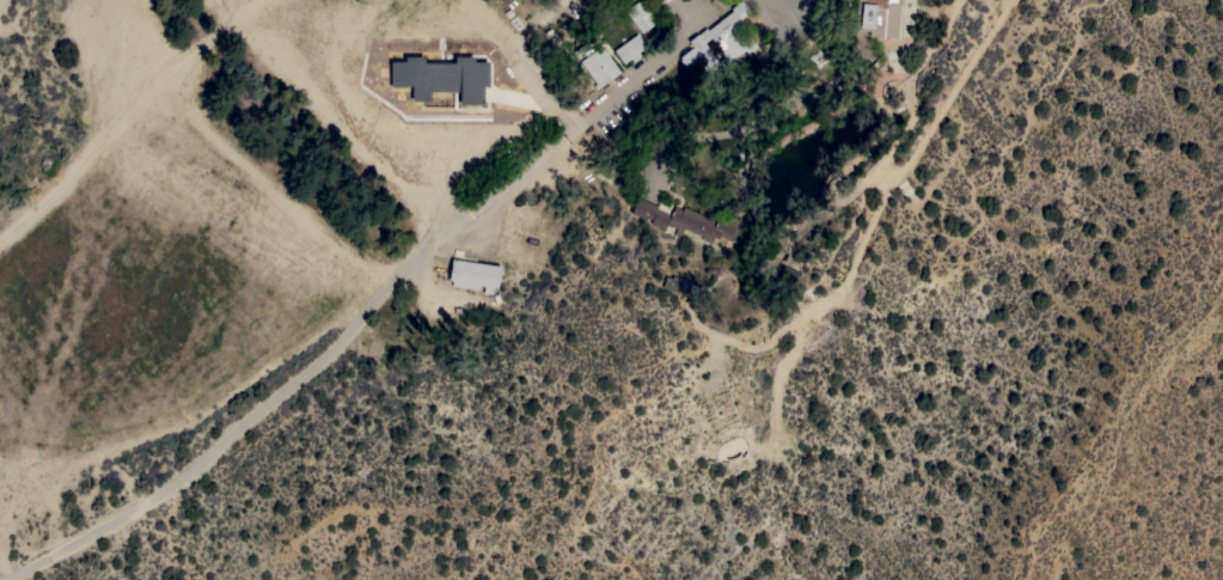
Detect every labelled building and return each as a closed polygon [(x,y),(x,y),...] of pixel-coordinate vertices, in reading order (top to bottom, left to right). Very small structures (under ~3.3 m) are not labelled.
[(625,10),(637,0),(639,0),(656,22),(642,32),(625,10)] [(730,7),(740,0),(742,0),(751,11),(741,18),(746,24),(740,29),(745,35),(747,32),(758,45),(748,53),(745,49),(734,57),(735,59),(724,67),(726,69),(717,77),(715,73),(710,77),(702,66),(707,63),(703,59),(690,68),(689,67),(686,68),(679,60),(681,57),(680,56),(693,47),(689,41),(707,26),(708,29),(732,10),(730,7)] [(855,29),(857,0),(900,0),(903,1),(899,39),(889,38),(889,37),(869,35),(869,30),(855,29)] [(574,59),(567,65),(543,32),(550,28),(574,59)] [(636,33),(646,47),(638,51),(641,54),(632,61),(630,57),(623,63),(613,50),(636,33)] [(586,42),(592,50),(600,44),(620,72),(597,88),(593,84),(595,83),(573,51),(586,42)] [(481,104),(480,86),(485,86),(484,61),(469,61),(469,56),(450,56),(450,62),(419,62),(419,56),(399,56),(399,61),(387,61),(387,87),(408,87),(408,101),(433,101),(433,93),(444,93),(445,104),(481,104)] [(660,199),(672,204),(669,210),(672,212),(674,206),(681,209),(684,206),(716,220),(717,216),(724,219),(727,213),(739,219),(729,240),(720,236),(718,239),(714,237),(711,243),(701,238),(702,236),(684,228),(680,236),(674,233),(677,228),(667,224),(665,230),(650,222),(652,219),(647,216),(646,219),(631,212),(638,196),(658,204),(660,199)] [(501,265),(497,287),(495,287),(494,294),(483,292),(484,286),(481,285),(479,289),(452,285),(452,281),(448,280),(451,267),(446,267),(447,260),(452,261),(452,257),(501,265)] [(788,286),(777,280),(783,264),(801,273),(788,286)] [(665,275),(672,277),(672,274),(691,281),(686,295),(661,287),(665,275)]
